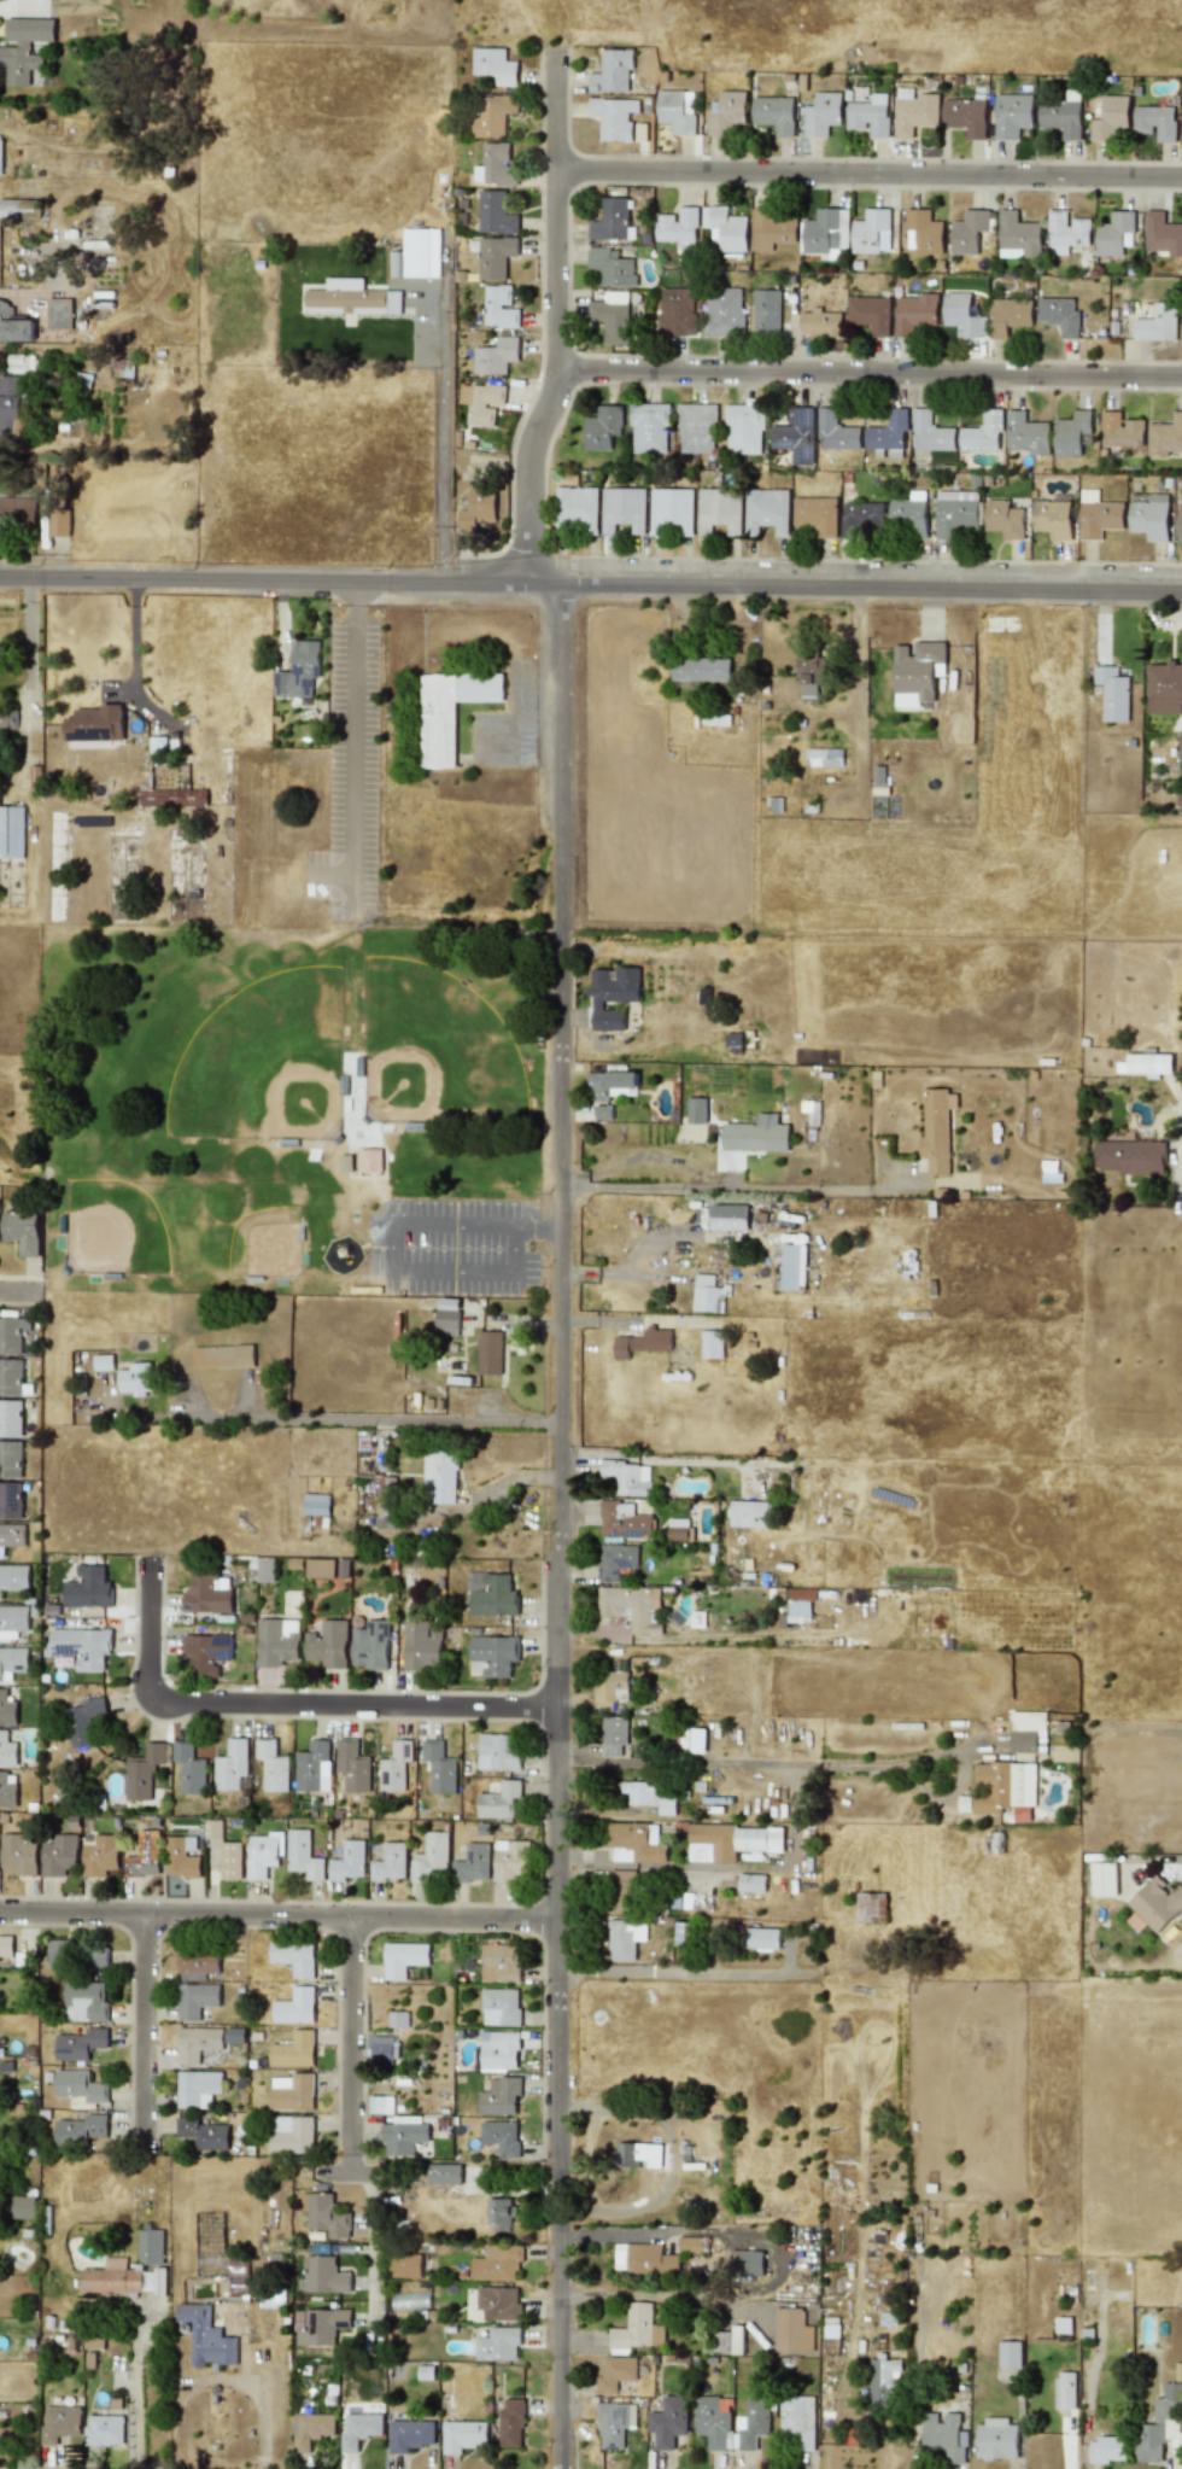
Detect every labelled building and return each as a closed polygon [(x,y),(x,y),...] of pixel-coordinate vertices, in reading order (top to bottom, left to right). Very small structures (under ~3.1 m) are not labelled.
[(6,18),(5,41),(16,41),(16,47),(0,47),(0,71),(5,71),(5,86),(29,86),(29,66),(41,68),(42,42),(54,42),(54,19),(6,18)] [(505,48),(473,48),(473,75),(496,75),(496,86),(517,87),(517,60),(505,60),(505,48)] [(601,49),(601,72),(587,74),(589,92),(628,92),(627,69),(633,69),(632,49),(601,49)] [(912,88),(895,88),(894,139),(913,139),(913,126),(937,127),(937,95),(912,95),(912,88)] [(657,123),(671,123),(669,135),(695,135),(695,92),(657,91),(657,123)] [(707,135),(732,135),(732,124),(744,124),(745,92),(719,91),(719,115),(707,115),(707,135)] [(1081,140),(1079,91),(1065,91),(1065,101),(1038,101),(1038,128),(1061,128),(1061,140),(1081,140)] [(803,136),(827,136),(829,126),(841,126),(841,93),(814,92),(814,106),(803,106),(803,136)] [(845,129),(867,130),(867,138),(888,139),(889,93),(871,93),(870,103),(847,103),(845,129)] [(1018,139),(1018,128),(1031,128),(1031,94),(994,94),(995,140),(1018,139)] [(476,95),(475,138),(505,138),(507,113),(515,113),(515,95),(476,95)] [(1128,129),(1129,95),(1101,95),(1101,119),(1090,119),(1089,140),(1114,141),(1114,129),(1128,129)] [(794,97),(751,98),(751,126),(776,124),(776,138),(794,138),(794,97)] [(599,140),(631,141),(631,112),(638,112),(638,100),(589,99),(587,117),(599,117),(599,140)] [(987,100),(942,99),(942,127),(966,127),(966,139),(985,140),(987,100)] [(1175,142),(1175,106),(1134,106),(1133,134),(1154,134),(1154,141),(1175,142)] [(482,185),(517,185),(517,165),(509,165),(510,144),(484,142),(482,185)] [(505,191),(479,191),(479,233),(519,233),(519,215),(504,215),(505,191)] [(628,198),(601,198),(601,221),(591,221),(590,239),(634,240),(634,228),(628,228),(628,198)] [(35,218),(35,209),(30,209),(29,199),(0,200),(0,220),(35,218)] [(656,241),(678,241),(678,252),(697,252),(697,208),(678,206),(678,215),(656,215),(656,241)] [(702,228),(712,228),(712,251),(747,251),(747,216),(727,216),(727,206),(702,206),(702,228)] [(796,243),(797,218),(773,218),(773,209),(751,208),(750,251),(773,251),(773,243),(796,243)] [(848,249),(849,209),(815,209),(815,220),(803,220),(803,253),(820,253),(820,259),(838,259),(838,249),(848,249)] [(890,209),(865,209),(864,221),(852,220),(852,252),(889,252),(890,209)] [(943,252),(942,221),(930,222),(930,209),(906,209),(906,253),(943,252)] [(950,255),(977,255),(978,230),(989,230),(989,210),(964,209),(964,221),(952,221),(950,255)] [(999,257),(1041,257),(1041,223),(1017,222),(1018,210),(1000,210),(999,257)] [(1090,245),(1090,218),(1069,218),(1069,210),(1048,210),(1049,255),(1069,255),(1067,246),(1090,245)] [(1169,251),(1169,256),(1181,257),(1181,223),(1164,223),(1165,211),(1146,210),(1145,251),(1169,251)] [(1098,256),(1124,255),(1124,246),(1134,246),(1134,211),(1111,211),(1111,223),(1096,223),(1098,256)] [(439,229),(403,229),(403,276),(439,276),(439,229)] [(517,257),(517,238),(479,238),(478,280),(505,281),(505,257),(517,257)] [(601,286),(634,286),(636,259),(613,258),(613,249),(589,247),(589,272),(601,272),(601,286)] [(305,290),(305,313),(399,315),(400,291),(363,290),(363,279),(326,278),(326,290),(305,290)] [(485,285),(484,327),(519,327),(519,308),(511,308),(511,286),(485,285)] [(696,288),(661,288),(660,335),(695,335),(696,288)] [(743,288),(706,288),(706,337),(743,337),(743,288)] [(754,334),(779,334),(780,290),(754,290),(754,334)] [(589,302),(589,321),(604,321),(604,345),(628,345),(628,292),(604,291),(604,302),(589,302)] [(981,338),(981,316),(970,316),(970,293),(943,292),(943,326),(956,326),(956,338),(981,338)] [(895,296),(894,335),(913,337),(914,326),(937,326),(937,296),(895,296)] [(870,338),(889,338),(889,298),(847,297),(847,325),(870,325),(870,338)] [(46,328),(70,328),(70,299),(46,298),(46,328)] [(1032,299),(990,298),(990,338),(1008,339),(1008,326),(1031,326),(1032,299)] [(1037,323),(1060,323),(1060,339),(1078,339),(1079,310),(1073,310),(1075,299),(1038,298),(1037,323)] [(33,342),(33,319),(12,319),(12,302),(0,301),(0,342),(33,342)] [(1176,342),(1177,303),(1154,302),(1153,319),(1134,319),(1134,340),(1176,342)] [(800,335),(841,337),(842,313),(800,311),(800,335)] [(505,374),(505,362),(519,362),(519,337),(497,337),(497,348),(473,348),(473,374),(505,374)] [(34,372),(35,355),(8,355),(7,372),(34,372)] [(13,439),(13,419),(22,420),(22,375),(0,375),(0,439),(13,439)] [(470,384),(467,425),(492,427),(495,405),(502,405),(504,386),(470,384)] [(667,403),(630,404),(631,454),(668,453),(667,403)] [(715,404),(678,404),(679,454),(716,453),(715,404)] [(725,454),(762,454),(762,404),(725,405),(725,454)] [(585,416),(584,450),(610,451),(612,436),(621,436),(621,405),(597,405),(597,418),(585,416)] [(770,448),(791,449),(790,465),(812,465),(813,407),(788,407),(786,426),(770,425),(770,448)] [(860,450),(860,427),(836,426),(836,408),(819,408),(818,449),(860,450)] [(865,426),(864,450),(905,450),(906,408),(888,408),(888,426),(865,426)] [(912,408),(912,431),(915,431),(915,450),(954,450),(954,427),(932,427),(932,408),(912,408)] [(959,450),(1000,451),(1000,409),(982,409),(982,427),(959,427),(959,450)] [(1048,455),(1049,422),(1025,422),(1025,412),(1007,410),(1006,449),(1029,450),(1029,455),(1048,455)] [(1054,419),(1054,456),(1081,456),(1081,442),(1092,442),(1092,410),(1072,410),(1072,419),(1054,419)] [(1143,420),(1122,420),(1122,412),(1101,412),(1101,446),(1143,446),(1143,420)] [(1147,456),(1168,456),(1168,451),(1181,451),(1181,412),(1172,412),(1172,424),(1148,424),(1147,456)] [(597,535),(598,488),(555,486),(554,524),(589,524),(587,535),(597,535)] [(601,533),(615,535),(615,524),(631,524),(631,535),(644,535),(645,489),(602,488),(601,533)] [(692,489),(650,489),(649,536),(691,536),(692,489)] [(697,536),(712,536),(712,525),(726,525),(726,536),(741,537),(741,489),(697,489),(697,536)] [(744,536),(757,536),(759,526),(774,526),(773,536),(788,537),(788,490),(745,489),(744,536)] [(496,523),(496,490),(468,490),(468,510),(458,509),(458,530),(476,530),(476,523),(496,523)] [(1101,541),(1101,529),(1123,530),(1124,503),(1098,502),(1098,490),(1081,490),(1078,539),(1101,541)] [(926,539),(926,491),(909,491),(909,500),(890,500),(889,526),(907,526),(907,539),(926,539)] [(978,491),(936,491),(936,539),(956,539),(956,531),(978,531),(978,491)] [(1169,495),(1148,494),(1147,502),(1129,502),(1128,532),(1146,532),(1146,542),(1168,542),(1169,495)] [(35,497),(0,497),(0,527),(25,527),(25,524),(35,524),(35,497)] [(836,497),(792,498),(792,525),(817,525),(817,538),(836,538),(836,497)] [(1024,509),(1008,508),(1008,501),(985,500),(985,531),(1002,531),(1002,539),(1023,541),(1024,509)] [(1032,532),(1049,532),(1049,541),(1071,541),(1071,502),(1032,501),(1032,532)] [(842,535),(860,535),(860,529),(883,529),(883,503),(842,502),(842,535)] [(69,536),(69,508),(49,508),(49,537),(69,536)] [(291,671),(281,671),(280,696),(311,696),(311,677),(318,677),(318,641),(291,640),(291,671)] [(944,642),(913,642),(914,655),(908,655),(907,646),(893,646),(894,707),(920,707),(920,702),(934,702),(932,661),(944,661),(944,642)] [(817,697),(817,685),(824,685),(825,657),(800,656),(799,696),(817,697)] [(730,682),(730,658),(672,657),(671,680),(730,682)] [(1146,713),(1181,713),(1181,701),(1181,665),(1176,665),(1176,664),(1146,664),(1146,713)] [(1129,676),(1117,676),(1117,666),(1093,666),(1093,684),(1102,685),(1102,722),(1128,723),(1129,676)] [(420,769),(455,769),(455,701),(503,701),(503,673),(420,673),(420,769)] [(64,741),(123,740),(123,706),(72,707),(72,717),(64,717),(64,741)] [(16,729),(16,717),(0,717),(0,729),(16,729)] [(842,750),(805,749),(805,767),(842,767),(842,750)] [(884,766),(874,766),(873,786),(884,786),(884,766)] [(141,807),(206,809),(206,790),(141,789),(141,807)] [(23,807),(0,806),(0,857),(22,858),(23,807)] [(639,1002),(639,969),(590,968),(590,1031),(624,1031),(624,1010),(603,1010),(603,1002),(639,1002)] [(1171,1074),(1171,1055),(1127,1053),(1127,1073),(1147,1073),(1146,1079),(1159,1079),(1159,1073),(1171,1074)] [(589,1072),(589,1121),(610,1121),(610,1096),(637,1096),(637,1072),(589,1072)] [(928,1175),(949,1175),(949,1109),(956,1109),(956,1091),(923,1091),(923,1138),(919,1138),(919,1158),(928,1158),(928,1175)] [(706,1123),(707,1098),(687,1097),(686,1123),(706,1123)] [(819,1101),(802,1102),(802,1111),(809,1111),(809,1125),(819,1125),(819,1101)] [(789,1125),(778,1125),(778,1114),(756,1113),(756,1123),(722,1123),(722,1150),(789,1152),(789,1125)] [(1164,1174),(1165,1142),(1093,1140),(1093,1172),(1164,1174)] [(710,1204),(709,1230),(748,1231),(748,1206),(710,1204)] [(39,1257),(39,1214),(2,1213),(2,1242),(19,1242),(18,1257),(39,1257)] [(780,1291),(804,1291),(806,1245),(782,1244),(780,1291)] [(730,1286),(714,1285),(714,1276),(695,1274),(692,1311),(721,1313),(722,1295),(728,1296),(730,1286)] [(435,1336),(457,1336),(458,1301),(450,1300),(437,1300),(435,1336)] [(0,1318),(0,1355),(21,1355),(21,1329),(30,1329),(30,1319),(0,1318)] [(671,1327),(644,1329),(644,1337),(614,1337),(614,1360),(628,1360),(628,1352),(671,1352),(671,1327)] [(501,1331),(476,1332),(478,1376),(502,1374),(501,1331)] [(722,1358),(722,1331),(701,1331),(701,1358),(722,1358)] [(253,1367),(253,1344),(192,1347),(193,1368),(253,1367)] [(93,1356),(94,1371),(112,1370),(112,1355),(93,1356)] [(22,1359),(0,1358),(0,1395),(21,1396),(22,1359)] [(151,1395),(151,1362),(129,1364),(129,1370),(118,1370),(118,1393),(131,1393),(131,1395),(151,1395)] [(21,1401),(0,1400),(0,1437),(19,1437),(21,1401)] [(0,1441),(0,1477),(21,1478),(21,1441),(0,1441)] [(425,1451),(423,1504),(455,1504),(456,1452),(425,1451)] [(650,1495),(650,1463),(601,1463),(601,1476),(615,1476),(615,1495),(650,1495)] [(21,1519),(22,1483),(0,1482),(0,1519),(21,1519)] [(329,1495),(304,1494),(303,1514),(328,1516),(329,1495)] [(768,1501),(730,1500),(730,1527),(767,1528),(768,1501)] [(651,1514),(632,1514),(632,1501),(599,1502),(599,1539),(651,1537),(651,1514)] [(666,1540),(690,1540),(690,1518),(667,1518),(666,1540)] [(24,1525),(0,1525),(0,1558),(2,1558),(4,1546),(24,1546),(24,1525)] [(637,1546),(599,1545),(598,1581),(618,1582),(618,1568),(637,1569),(637,1546)] [(256,1582),(273,1583),(274,1558),(257,1557),(256,1582)] [(334,1559),(305,1559),(305,1577),(333,1578),(334,1559)] [(1,1589),(28,1590),(29,1565),(0,1565),(0,1600),(1,1600),(1,1589)] [(105,1565),(77,1565),(78,1582),(63,1582),(64,1607),(111,1606),(111,1580),(105,1580),(105,1565)] [(517,1615),(516,1590),(510,1590),(510,1572),(468,1574),(468,1616),(517,1615)] [(230,1612),(230,1574),(189,1575),(191,1590),(182,1590),(183,1612),(230,1612)] [(660,1588),(599,1587),(598,1616),(630,1617),(630,1634),(661,1635),(662,1623),(650,1623),(650,1610),(660,1610),(660,1588)] [(786,1622),(809,1623),(811,1601),(815,1601),(815,1589),(786,1588),(786,1622)] [(0,1606),(0,1640),(18,1640),(18,1632),(29,1632),(28,1606),(0,1606)] [(256,1668),(282,1668),(282,1660),(298,1662),(298,1619),(257,1618),(256,1668)] [(304,1660),(323,1660),(323,1669),(346,1669),(345,1619),(318,1621),(320,1633),(304,1633),(304,1660)] [(387,1621),(364,1621),(364,1628),(351,1628),(352,1669),(387,1669),(387,1621)] [(427,1629),(427,1621),(404,1621),(404,1669),(440,1669),(440,1629),(427,1629)] [(77,1671),(104,1671),(105,1654),(111,1654),(111,1629),(51,1629),(49,1654),(77,1654),(77,1671)] [(183,1635),(185,1667),(193,1665),(193,1679),(218,1679),(217,1662),(230,1662),(230,1634),(183,1635)] [(470,1636),(469,1677),(510,1677),(510,1662),(516,1662),(517,1638),(470,1636)] [(12,1681),(12,1671),(29,1671),(29,1647),(0,1648),(0,1681),(12,1681)] [(595,1711),(612,1711),(612,1700),(627,1700),(627,1662),(612,1662),(612,1673),(595,1671),(595,1711)] [(7,1702),(7,1688),(0,1688),(0,1725),(17,1726),(17,1702),(7,1702)] [(71,1749),(95,1745),(92,1717),(107,1715),(105,1697),(83,1700),(84,1706),(66,1708),(71,1749)] [(1046,1712),(1012,1712),(1011,1752),(1037,1752),(1037,1732),(1045,1732),(1046,1712)] [(627,1717),(602,1717),(602,1756),(620,1757),(620,1745),(626,1745),(627,1717)] [(706,1728),(691,1728),(690,1752),(704,1753),(706,1728)] [(7,1743),(7,1730),(0,1730),(0,1766),(17,1767),(17,1743),(7,1743)] [(492,1769),(519,1770),(519,1735),(479,1734),(478,1772),(492,1773),(492,1769)] [(215,1756),(213,1790),(239,1791),(239,1776),(247,1776),(247,1738),(227,1738),(227,1757),(215,1756)] [(263,1792),(288,1791),(288,1756),(276,1757),(275,1739),(254,1739),(256,1759),(263,1759),(263,1792)] [(296,1791),(330,1791),(329,1739),(308,1740),(309,1752),(294,1752),(296,1791)] [(370,1756),(357,1756),(357,1739),(337,1739),(337,1773),(344,1773),(344,1792),(369,1792),(370,1756)] [(380,1792),(405,1792),(404,1762),(412,1762),(411,1740),(391,1740),(391,1759),(380,1759),(380,1792)] [(456,1758),(443,1758),(443,1741),(422,1740),(421,1761),(429,1762),(429,1793),(455,1793),(456,1758)] [(181,1762),(180,1794),(205,1794),(206,1759),(193,1759),(193,1743),(172,1741),(172,1762),(181,1762)] [(152,1800),(153,1763),(165,1764),(165,1743),(146,1743),(145,1758),(125,1758),(125,1800),(152,1800)] [(1035,1763),(973,1762),(973,1791),(972,1791),(971,1814),(1001,1814),(1001,1805),(1014,1805),(1013,1821),(1030,1822),(1030,1806),(1035,1806),(1035,1763)] [(16,1772),(0,1772),(0,1806),(17,1806),(16,1772)] [(478,1817),(511,1817),(511,1798),(520,1798),(521,1780),(499,1780),(499,1793),(478,1793),(478,1817)] [(628,1805),(659,1805),(657,1815),(674,1815),(675,1784),(621,1784),(621,1793),(628,1793),(628,1805)] [(204,1843),(221,1843),(222,1820),(204,1820),(204,1843)] [(666,1862),(666,1844),(656,1844),(656,1823),(610,1823),(609,1861),(666,1862)] [(689,1862),(735,1862),(735,1851),(783,1852),(783,1826),(689,1825),(689,1862)] [(123,1875),(158,1876),(159,1831),(137,1829),(136,1856),(124,1856),(123,1875)] [(310,1829),(287,1829),(287,1869),(306,1870),(305,1880),(323,1880),(323,1857),(309,1857),(310,1829)] [(247,1880),(267,1880),(267,1866),(277,1867),(277,1856),(283,1856),(283,1832),(268,1832),(267,1837),(247,1835),(247,1880)] [(447,1832),(425,1832),(425,1860),(410,1860),(410,1880),(447,1880),(447,1832)] [(1,1868),(13,1868),(13,1875),(36,1875),(36,1835),(1,1834),(1,1868)] [(41,1876),(65,1876),(65,1869),(76,1869),(77,1835),(51,1834),(51,1843),(42,1843),(41,1876)] [(82,1876),(105,1876),(106,1869),(118,1869),(119,1835),(94,1834),(94,1845),(82,1845),(82,1876)] [(195,1837),(165,1837),(166,1878),(200,1876),(199,1854),(195,1854),(195,1837)] [(364,1840),(344,1840),(343,1860),(329,1860),(328,1881),(346,1881),(346,1876),(363,1876),(364,1840)] [(493,1881),(528,1881),(528,1841),(493,1840),(493,1881)] [(405,1843),(382,1843),(382,1861),(370,1861),(370,1879),(404,1880),(405,1843)] [(488,1843),(464,1843),(466,1861),(451,1861),(451,1880),(488,1879),(488,1843)] [(241,1880),(241,1844),(221,1844),(220,1879),(241,1880)] [(1084,1896),(1110,1896),(1108,1862),(1084,1863),(1084,1896)] [(637,1872),(615,1870),(614,1904),(634,1905),(637,1872)] [(765,1875),(737,1874),(737,1892),(765,1893),(765,1875)] [(1181,1909),(1181,1886),(1180,1884),(1171,1892),(1155,1875),(1125,1904),(1135,1913),(1127,1921),(1137,1933),(1147,1924),(1157,1933),(1181,1909)] [(885,1892),(858,1893),(858,1924),(886,1922),(885,1892)] [(634,1961),(634,1940),(646,1940),(645,1920),(608,1920),(609,1961),(634,1961)] [(744,1950),(779,1951),(780,1930),(745,1928),(744,1950)] [(0,1938),(0,1957),(12,1957),(12,1938),(0,1938)] [(49,1940),(48,1965),(104,1966),(104,1942),(49,1940)] [(314,1978),(312,1943),(269,1943),(269,1963),(292,1963),(292,1979),(314,1978)] [(428,1944),(384,1943),(384,1980),(405,1980),(405,1966),(428,1966),(428,1944)] [(519,1981),(519,1945),(481,1944),(481,1981),(519,1981)] [(218,1972),(218,1949),(177,1951),(177,1974),(218,1972)] [(105,2021),(106,1983),(64,1981),(63,2020),(105,2021)] [(220,1985),(177,1984),(176,2021),(199,2021),(200,2007),(218,2007),(220,1985)] [(314,1986),(292,1986),(292,2001),(273,2001),(271,2023),(312,2023),(314,1986)] [(517,2026),(519,1989),(481,1989),(480,2025),(517,2026)] [(406,2012),(388,2012),(388,2027),(406,2027),(406,2012)] [(107,2048),(106,2027),(84,2029),(84,2033),(55,2035),(55,2060),(88,2060),(88,2049),(107,2048)] [(222,2050),(222,2029),(177,2027),(177,2064),(199,2064),(199,2050),(222,2050)] [(312,2066),(312,2029),(291,2030),(291,2044),(268,2044),(269,2067),(312,2066)] [(517,2032),(480,2032),(480,2071),(517,2071),(517,2032)] [(396,2062),(397,2047),(392,2047),(392,2036),(367,2036),(367,2062),(396,2062)] [(54,2071),(55,2096),(84,2095),(84,2103),(106,2102),(106,2083),(87,2083),(87,2070),(54,2071)] [(222,2072),(177,2071),(176,2107),(210,2108),(210,2094),(221,2094),(222,2072)] [(314,2073),(291,2072),(291,2078),(270,2078),(269,2109),(312,2111),(314,2073)] [(515,2114),(515,2095),(520,2095),(520,2077),(488,2078),(488,2091),(479,2091),(479,2114),(515,2114)] [(107,2114),(83,2114),(83,2120),(54,2120),(54,2144),(87,2144),(88,2137),(106,2137),(107,2114)] [(312,2117),(269,2115),(269,2153),(312,2154),(312,2117)] [(228,2125),(198,2124),(198,2118),(176,2118),(175,2137),(195,2138),(195,2150),(227,2150),(228,2125)] [(517,2123),(480,2121),(480,2143),(498,2144),(498,2158),(516,2159),(517,2123)] [(381,2124),(382,2156),(412,2155),(412,2142),(428,2142),(427,2123),(381,2124)] [(660,2169),(661,2144),(614,2143),(614,2167),(660,2169)] [(461,2165),(427,2165),(427,2184),(461,2184),(461,2165)] [(488,2232),(510,2231),(509,2212),(510,2212),(510,2197),(487,2199),(488,2232)] [(162,2230),(136,2230),(137,2264),(163,2264),(162,2230)] [(702,2252),(702,2237),(678,2237),(678,2253),(702,2252)] [(615,2243),(614,2272),(678,2274),(678,2254),(661,2254),(661,2245),(615,2243)] [(470,2258),(470,2280),(515,2281),(515,2261),(522,2261),(522,2246),(485,2245),(484,2258),(470,2258)] [(762,2275),(763,2251),(730,2251),(730,2275),(762,2275)] [(420,2277),(420,2255),(390,2254),(390,2277),(420,2277)] [(350,2293),(350,2272),(334,2272),(335,2257),(303,2255),(303,2278),(298,2278),(298,2292),(350,2293)] [(81,2292),(165,2293),(165,2270),(144,2270),(144,2264),(135,2264),(135,2270),(125,2270),(125,2257),(104,2257),(104,2269),(81,2269),(81,2292)] [(517,2288),(476,2287),(476,2310),(482,2310),(482,2321),(521,2321),(521,2301),(516,2301),(517,2288)] [(609,2328),(608,2354),(630,2354),(630,2345),(663,2346),(663,2324),(651,2324),(651,2302),(627,2302),(627,2329),(609,2328)] [(210,2305),(176,2304),(176,2322),(191,2322),(189,2368),(204,2369),(204,2363),(235,2364),(236,2337),(220,2336),(221,2328),(210,2328),(210,2305)] [(304,2310),(304,2331),(296,2331),(296,2346),(335,2345),(334,2328),(351,2328),(350,2309),(304,2310)] [(774,2351),(812,2351),(813,2325),(803,2325),(803,2309),(774,2309),(774,2351)] [(520,2328),(490,2327),(488,2337),(475,2337),(475,2360),(515,2360),(516,2346),(520,2346),(520,2328)] [(743,2327),(732,2327),(731,2354),(742,2354),(743,2327)] [(823,2336),(838,2336),(838,2327),(823,2327),(823,2336)] [(997,2369),(1020,2369),(1020,2342),(999,2341),(997,2369)] [(596,2394),(616,2394),(616,2380),(636,2380),(636,2358),(604,2357),(603,2376),(596,2376),(596,2394)] [(870,2407),(891,2407),(891,2392),(900,2392),(900,2359),(870,2359),(870,2407)] [(433,2366),(419,2366),(419,2380),(433,2380),(433,2366)] [(1075,2372),(1054,2372),(1054,2409),(1075,2409),(1075,2372)] [(1163,2462),(1163,2440),(1177,2440),(1177,2452),(1181,2452),(1181,2382),(1163,2383),(1163,2400),(1153,2400),(1153,2423),(1136,2424),(1137,2462),(1163,2462)] [(654,2450),(673,2450),(673,2435),(686,2435),(686,2397),(662,2397),(661,2412),(648,2412),(646,2433),(654,2433),(654,2450)] [(695,2435),(707,2436),(707,2451),(730,2451),(731,2397),(695,2397),(695,2435)] [(756,2450),(756,2436),(770,2435),(768,2397),(745,2397),(745,2416),(737,2416),(737,2451),(756,2450)] [(814,2397),(779,2397),(779,2436),(795,2436),(795,2451),(813,2451),(814,2397)] [(498,2447),(522,2447),(522,2399),(503,2399),(503,2410),(499,2410),(498,2447)] [(634,2429),(636,2404),(598,2403),(597,2448),(622,2450),(624,2429),(634,2429)] [(80,2406),(43,2406),(43,2424),(40,2424),(40,2445),(57,2445),(55,2436),(80,2435),(80,2406)] [(921,2450),(946,2450),(946,2464),(964,2464),(964,2446),(959,2446),(959,2413),(940,2413),(940,2412),(921,2412),(921,2450)] [(334,2413),(292,2415),(292,2451),(310,2451),(309,2438),(334,2436),(334,2413)] [(357,2452),(357,2436),(381,2438),(382,2415),(343,2413),(343,2452),(357,2452)] [(122,2416),(84,2416),(86,2445),(123,2444),(122,2416)] [(1017,2424),(1007,2424),(1007,2420),(976,2420),(976,2459),(1017,2459),(1017,2424)] [(434,2422),(388,2421),(388,2455),(408,2455),(409,2446),(433,2446),(434,2422)] [(486,2422),(443,2421),(441,2453),(461,2455),(461,2447),(486,2447),(486,2422)] [(1089,2438),(1089,2463),(1124,2462),(1124,2438),(1089,2438)]
